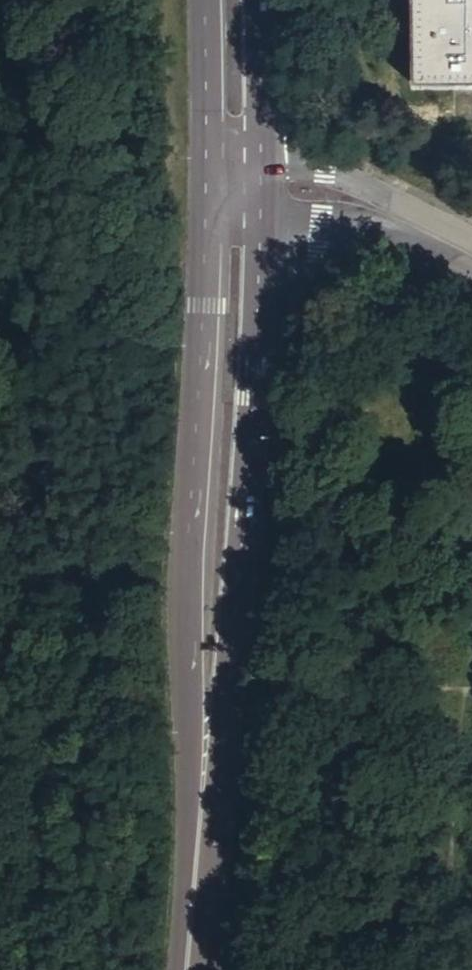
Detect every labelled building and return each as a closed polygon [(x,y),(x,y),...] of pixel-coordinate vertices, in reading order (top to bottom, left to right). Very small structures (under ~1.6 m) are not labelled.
[(415,83),(471,82),(471,0),(414,0),(415,83)]
